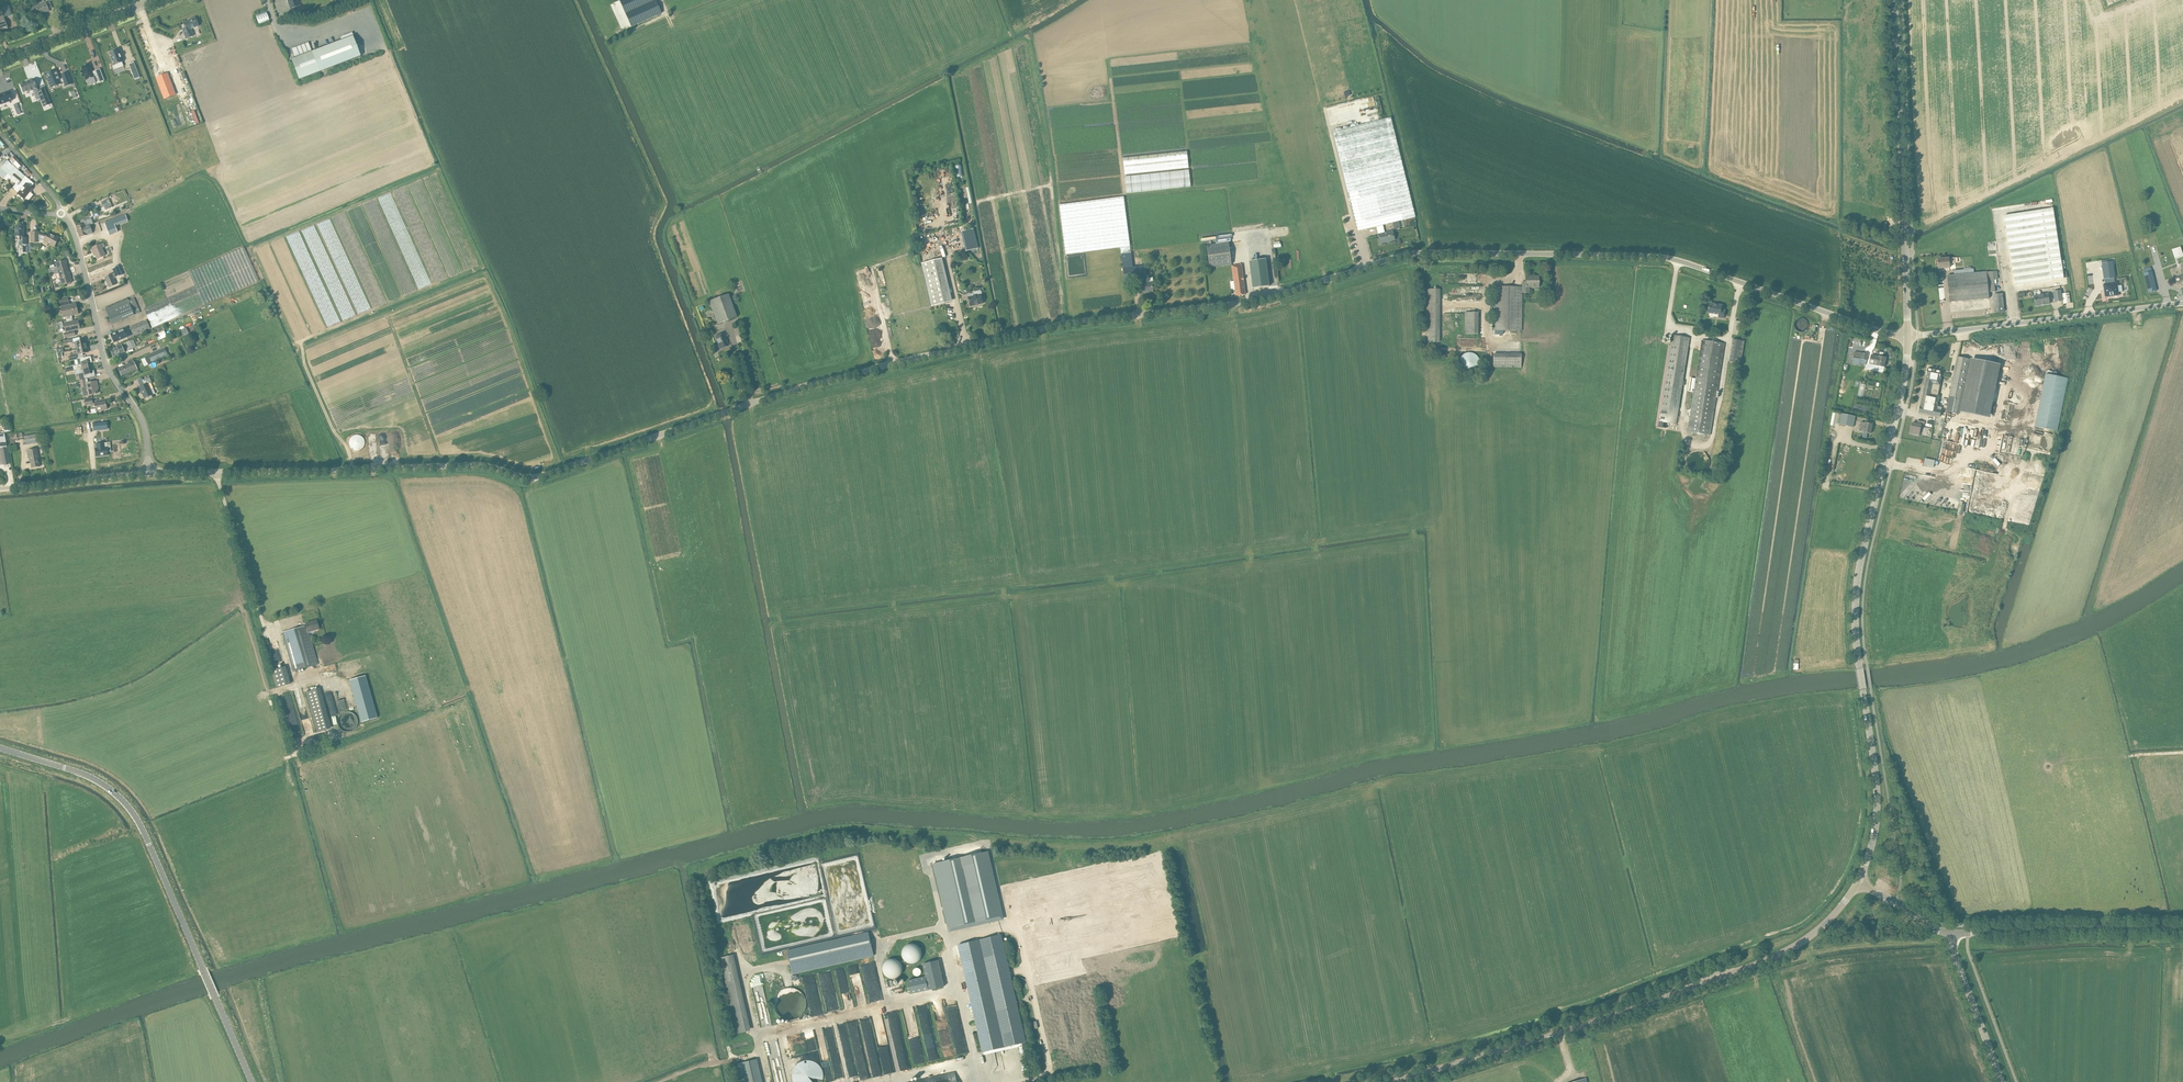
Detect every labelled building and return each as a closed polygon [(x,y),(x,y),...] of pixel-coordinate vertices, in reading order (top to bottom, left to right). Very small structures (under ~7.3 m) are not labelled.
[(290,9),(299,6),(297,0),(287,0),(290,9)] [(619,0),(631,27),(661,13),(655,0),(620,0),(619,0)] [(25,11),(27,17),(38,13),(39,15),(49,11),(49,9),(52,8),(50,2),(46,3),(25,11)] [(266,12),(256,16),(259,24),(270,20),(266,12)] [(182,29),(186,39),(193,36),(191,29),(198,26),(195,18),(188,20),(189,21),(184,23),(185,28),(182,29)] [(291,59),(299,80),(361,56),(352,33),(343,36),(344,39),(291,59)] [(118,51),(109,54),(114,66),(112,66),(113,70),(124,67),(120,58),(121,58),(120,58),(119,55),(120,55),(119,55),(118,51)] [(132,72),(137,70),(133,61),(129,63),(132,72)] [(83,70),(80,71),(83,77),(85,76),(86,80),(95,77),(94,76),(97,75),(100,82),(105,80),(100,68),(96,70),(96,71),(93,72),(90,64),(81,67),(83,70)] [(55,70),(47,74),(49,80),(50,79),(54,87),(61,85),(55,70)] [(66,87),(72,85),(67,72),(61,75),(62,78),(64,82),(66,87)] [(167,75),(156,79),(164,100),(175,96),(167,75)] [(34,79),(20,85),(23,93),(28,91),(28,92),(34,90),(36,95),(39,94),(44,107),(50,104),(44,88),(38,91),(34,79)] [(0,95),(0,103),(1,104),(13,100),(10,91),(0,95)] [(1365,218),(1367,229),(1415,217),(1391,118),(1333,132),(1355,221),(1365,218)] [(1123,156),(1124,173),(1190,168),(1188,151),(1123,156)] [(11,159),(9,161),(13,166),(19,170),(20,169),(19,168),(21,167),(23,169),(25,167),(23,165),(15,156),(11,159)] [(29,201),(34,195),(30,192),(32,189),(31,188),(34,184),(25,176),(18,170),(19,170),(13,166),(9,162),(5,159),(1,165),(3,166),(0,169),(0,176),(3,179),(6,176),(10,179),(11,177),(12,178),(11,179),(18,184),(14,189),(18,193),(17,194),(24,199),(25,198),(29,201)] [(1190,170),(1125,175),(1126,192),(1191,187),(1190,170)] [(1141,283),(1142,293),(1153,292),(1152,283),(1153,283),(1153,278),(1146,278),(1145,265),(1133,266),(1131,252),(1124,196),(1059,205),(1065,254),(1120,247),(1121,254),(1123,268),(1124,281),(1142,279),(1142,283),(1141,283)] [(2004,215),(2015,285),(2064,277),(2053,208),(2004,215)] [(125,215),(104,223),(109,236),(118,232),(115,226),(128,221),(125,215)] [(76,226),(80,237),(87,235),(83,224),(76,226)] [(22,252),(27,252),(27,237),(24,237),(24,226),(15,226),(15,236),(16,236),(16,240),(19,240),(19,245),(22,245),(22,252)] [(1395,239),(1392,230),(1378,234),(1380,243),(1395,239)] [(48,243),(54,246),(58,238),(54,236),(54,237),(48,234),(47,235),(39,233),(39,232),(30,232),(31,242),(39,242),(39,239),(44,240),(42,244),(47,246),(48,243)] [(94,251),(97,259),(105,256),(102,248),(105,247),(103,243),(100,244),(91,248),(92,252),(94,251)] [(1207,247),(1210,268),(1232,265),(1229,244),(1207,247)] [(144,308),(152,328),(204,305),(258,281),(243,247),(189,272),(195,286),(144,308)] [(2106,289),(2120,288),(2118,274),(2115,274),(2114,270),(2116,270),(2114,254),(2103,255),(2105,271),(2106,271),(2106,275),(2104,276),(2106,289)] [(1938,259),(1938,268),(1950,267),(1949,264),(1956,263),(1955,263),(1958,263),(1958,257),(1938,259)] [(938,259),(922,263),(932,306),(948,302),(938,259)] [(48,269),(49,273),(51,273),(51,272),(54,271),(67,268),(65,260),(56,263),(57,267),(54,267),(54,265),(50,266),(50,268),(48,269)] [(1236,295),(1245,294),(1241,264),(1232,265),(1236,295)] [(105,277),(109,287),(116,284),(114,279),(122,275),(118,266),(112,269),(114,274),(112,275),(112,274),(105,277)] [(2152,271),(2151,267),(2143,269),(2144,273),(2148,293),(2157,291),(2152,271)] [(67,268),(54,271),(55,274),(59,273),(60,278),(69,275),(67,268)] [(1269,286),(1266,269),(1250,271),(1252,289),(1269,286)] [(1947,275),(1950,302),(1989,299),(1989,292),(1995,292),(1993,272),(1987,272),(1974,273),(1974,269),(1954,270),(1954,275),(1947,275)] [(58,284),(58,286),(62,285),(72,282),(69,275),(60,278),(61,283),(58,284)] [(2182,286),(2182,285),(2182,275),(2174,278),(2175,280),(2177,285),(2181,283),(2182,286)] [(1529,293),(1529,287),(1539,287),(1539,276),(1526,276),(1526,281),(1522,281),(1522,286),(1494,286),(1493,330),(1522,331),(1522,293),(1529,293)] [(1439,343),(1440,289),(1425,289),(1424,343),(1439,343)] [(2053,291),(2055,302),(2063,301),(2061,290),(2053,291)] [(970,297),(968,297),(969,302),(969,304),(970,305),(970,306),(983,303),(981,294),(982,294),(981,291),(980,291),(974,292),(973,293),(969,294),(970,297)] [(2003,293),(1993,294),(1994,313),(2004,312),(2003,293)] [(2069,293),(2062,294),(2063,304),(2071,303),(2069,293)] [(709,301),(718,324),(737,317),(729,294),(709,301)] [(2035,306),(2049,304),(2048,294),(2034,296),(2035,306)] [(66,317),(66,320),(72,318),(72,315),(78,314),(76,304),(69,305),(68,298),(56,301),(57,307),(61,306),(61,307),(63,317),(66,317)] [(105,308),(111,325),(134,315),(140,312),(134,298),(128,301),(128,299),(105,308)] [(1721,310),(1722,305),(1710,303),(1708,313),(1719,315),(1719,317),(1724,318),(1725,310),(1721,310)] [(1478,312),(1464,312),(1464,334),(1478,334),(1478,312)] [(72,318),(66,320),(67,322),(64,323),(66,331),(63,332),(65,338),(75,336),(74,330),(80,329),(78,320),(73,321),(72,318)] [(133,336),(150,329),(147,320),(130,327),(133,336)] [(111,334),(114,342),(130,335),(126,327),(111,334)] [(1671,342),(1659,340),(1660,333),(1640,330),(1627,416),(1632,417),(1622,479),(1654,484),(1663,422),(1676,424),(1690,337),(1673,335),(1671,342)] [(728,346),(724,333),(715,336),(720,349),(728,346)] [(136,347),(133,340),(133,339),(126,342),(129,350),(136,347)] [(1741,363),(1743,351),(1745,341),(1733,339),(1730,361),(1741,363)] [(76,348),(87,346),(86,340),(75,342),(76,348)] [(1726,437),(1737,367),(1721,364),(1724,343),(1702,340),(1688,431),(1687,437),(1709,440),(1710,435),(1726,437)] [(122,345),(110,350),(113,357),(125,352),(122,345)] [(87,346),(76,348),(78,354),(88,352),(87,346)] [(148,365),(169,356),(165,348),(144,357),(148,365)] [(1855,351),(1852,364),(1859,365),(1860,359),(1867,361),(1868,354),(1855,351)] [(1467,373),(1469,374),(1471,373),(1473,373),(1475,372),(1476,371),(1477,370),(1478,368),(1479,367),(1480,365),(1480,363),(1480,361),(1479,359),(1478,358),(1477,356),(1476,355),(1475,354),(1473,353),(1471,353),(1469,352),(1467,353),(1466,353),(1464,354),(1462,355),(1461,356),(1460,358),(1459,359),(1459,361),(1459,363),(1459,365),(1459,367),(1460,368),(1461,370),(1462,371),(1464,372),(1466,373),(1467,373)] [(1493,354),(1493,367),(1521,367),(1521,354),(1493,354)] [(1870,363),(1877,365),(1884,367),(1886,358),(1879,356),(1871,355),(1870,363)] [(73,366),(74,370),(91,366),(90,363),(92,362),(91,356),(80,358),(81,364),(73,366)] [(1970,359),(1957,356),(1946,411),(1959,414),(1970,359)] [(1990,417),(2000,365),(1971,358),(1960,412),(1989,418),(1990,417)] [(119,369),(122,375),(132,371),(137,368),(133,359),(127,362),(128,365),(119,369)] [(84,375),(84,379),(95,376),(94,370),(92,371),(91,366),(74,370),(75,375),(83,373),(84,375)] [(1926,375),(1920,406),(1918,413),(1940,417),(1941,410),(1942,407),(1937,406),(1938,405),(1941,406),(1941,405),(1942,405),(1944,396),(1939,395),(1939,396),(1938,396),(1942,375),(1940,374),(1941,371),(1928,368),(1926,375)] [(2068,378),(2045,374),(2035,427),(2057,431),(2068,378)] [(141,392),(144,398),(153,395),(155,394),(153,389),(150,390),(148,384),(151,382),(149,377),(142,380),(144,385),(139,387),(141,392)] [(87,387),(89,395),(98,393),(96,386),(97,386),(96,381),(88,383),(87,378),(80,380),(81,388),(87,387)] [(1858,396),(1865,397),(1866,384),(1859,383),(1858,396)] [(105,401),(94,403),(96,411),(107,409),(105,401)] [(1854,427),(1855,416),(1847,415),(1842,414),(1840,424),(1854,427)] [(1919,435),(1921,425),(1924,426),(1925,422),(1917,420),(1916,424),(1912,423),(1910,433),(1919,435)] [(1951,421),(1949,434),(1998,443),(1997,452),(2024,457),(2028,435),(1951,421)] [(103,422),(93,423),(94,431),(104,430),(103,422)] [(1871,433),(1872,424),(1861,422),(1859,431),(1871,433)] [(1936,429),(1934,439),(1942,440),(1943,430),(1936,429)] [(7,435),(9,445),(14,444),(13,441),(23,439),(22,432),(7,435)] [(25,442),(40,439),(39,434),(24,436),(25,442)] [(354,435),(353,436),(352,436),(352,437),(351,437),(351,438),(350,438),(350,439),(349,440),(349,441),(349,442),(349,443),(349,444),(349,445),(350,446),(350,447),(351,448),(352,449),(353,450),(354,450),(355,450),(355,451),(356,451),(357,451),(358,451),(359,451),(359,450),(360,450),(361,450),(361,449),(362,449),(363,448),(364,447),(364,446),(365,445),(365,444),(365,443),(365,442),(365,441),(364,440),(364,439),(364,438),(363,438),(363,437),(362,437),(362,436),(361,436),(360,436),(360,435),(359,435),(358,435),(357,435),(356,435),(355,435),(354,435)] [(95,448),(96,456),(108,455),(107,452),(111,452),(110,442),(106,443),(107,447),(95,448)] [(4,464),(10,463),(8,448),(1,449),(4,464)] [(30,460),(31,468),(40,466),(37,449),(28,451),(29,461),(30,460)] [(1931,462),(1921,460),(1920,466),(1930,468),(1931,462)] [(318,664),(309,632),(319,629),(317,620),(305,623),(306,625),(282,632),(293,672),(318,664)] [(291,684),(286,666),(271,670),(276,688),(291,684)] [(361,722),(377,718),(366,676),(350,680),(361,722)] [(331,728),(320,688),(306,692),(317,732),(331,728)] [(348,732),(349,732),(350,732),(351,731),(352,731),(353,731),(354,730),(355,729),(356,728),(357,727),(357,726),(358,725),(358,724),(358,723),(358,722),(358,721),(358,720),(358,719),(357,718),(357,717),(356,716),(356,715),(355,715),(354,714),(353,713),(352,712),(351,712),(350,712),(348,712),(347,712),(346,712),(345,712),(344,712),(343,713),(342,713),(342,714),(341,715),(340,715),(340,716),(339,717),(339,718),(338,719),(338,720),(338,721),(338,722),(338,723),(338,724),(339,725),(339,726),(340,727),(340,728),(341,729),(342,730),(343,730),(344,731),(345,731),(347,732),(348,732)] [(986,852),(933,864),(946,922),(948,930),(1002,918),(986,852)] [(787,950),(793,974),(874,955),(868,931),(787,950)] [(982,1052),(1026,1043),(1001,935),(958,945),(982,1052)] [(901,957),(902,958),(902,960),(903,961),(904,963),(906,964),(907,965),(909,965),(910,965),(912,965),(914,965),(915,965),(917,964),(918,963),(919,962),(920,960),(921,959),(921,957),(922,955),(921,954),(921,952),(920,951),(920,949),(919,948),(918,947),(916,946),(915,946),(913,945),(911,945),(910,945),(908,946),(906,946),(905,947),(904,949),(903,950),(902,952),(901,953),(901,955),(901,957)] [(737,1034),(751,1031),(734,955),(720,958),(737,1034)] [(938,959),(922,963),(925,977),(929,990),(944,986),(938,959)] [(882,969),(882,971),(882,973),(883,974),(884,976),(885,977),(886,979),(887,979),(889,980),(891,980),(892,981),(894,980),(896,980),(897,979),(899,978),(900,977),(901,975),(902,974),(902,972),(902,970),(902,969),(902,967),(901,966),(900,964),(899,963),(898,962),(896,961),(894,960),(893,960),(891,960),(889,961),(888,961),(886,962),(885,963),(884,965),(883,966),(882,968),(882,969)] [(908,981),(911,994),(929,990),(925,977),(908,981)] [(760,1027),(772,1025),(763,985),(751,987),(760,1027)] [(807,1004),(807,1001),(806,998),(805,996),(803,993),(801,991),(798,990),(795,989),(792,988),(789,989),(786,989),(783,991),(781,993),(779,995),(777,998),(776,1001),(776,1004),(776,1007),(777,1009),(778,1012),(780,1015),(782,1017),(785,1018),(788,1019),(791,1020),(794,1020),(797,1019),(800,1017),(802,1016),(804,1013),(806,1011),(807,1007),(807,1004)] [(909,1069),(896,1011),(886,1013),(898,1071),(909,1069)] [(883,1075),(893,1072),(882,1025),(879,1026),(880,1030),(874,1031),(876,1040),(874,1041),(874,1044),(871,1045),(872,1051),(868,1052),(873,1074),(883,1072),(883,1075)] [(801,1039),(789,1042),(792,1056),(804,1053),(801,1039)] [(860,1080),(869,1078),(863,1051),(854,1053),(860,1080)] [(739,1068),(742,1081),(761,1081),(756,1059),(738,1063),(739,1068)] [(792,1074),(792,1076),(792,1078),(793,1081),(822,1081),(823,1078),(823,1076),(823,1073),(822,1070),(821,1068),(819,1066),(818,1064),(815,1062),(813,1061),(810,1060),(807,1060),(805,1060),(802,1061),(800,1062),(797,1064),(795,1066),(794,1068),(793,1070),(792,1073),(792,1074)] [(955,1071),(907,1081),(957,1081),(955,1071)]
